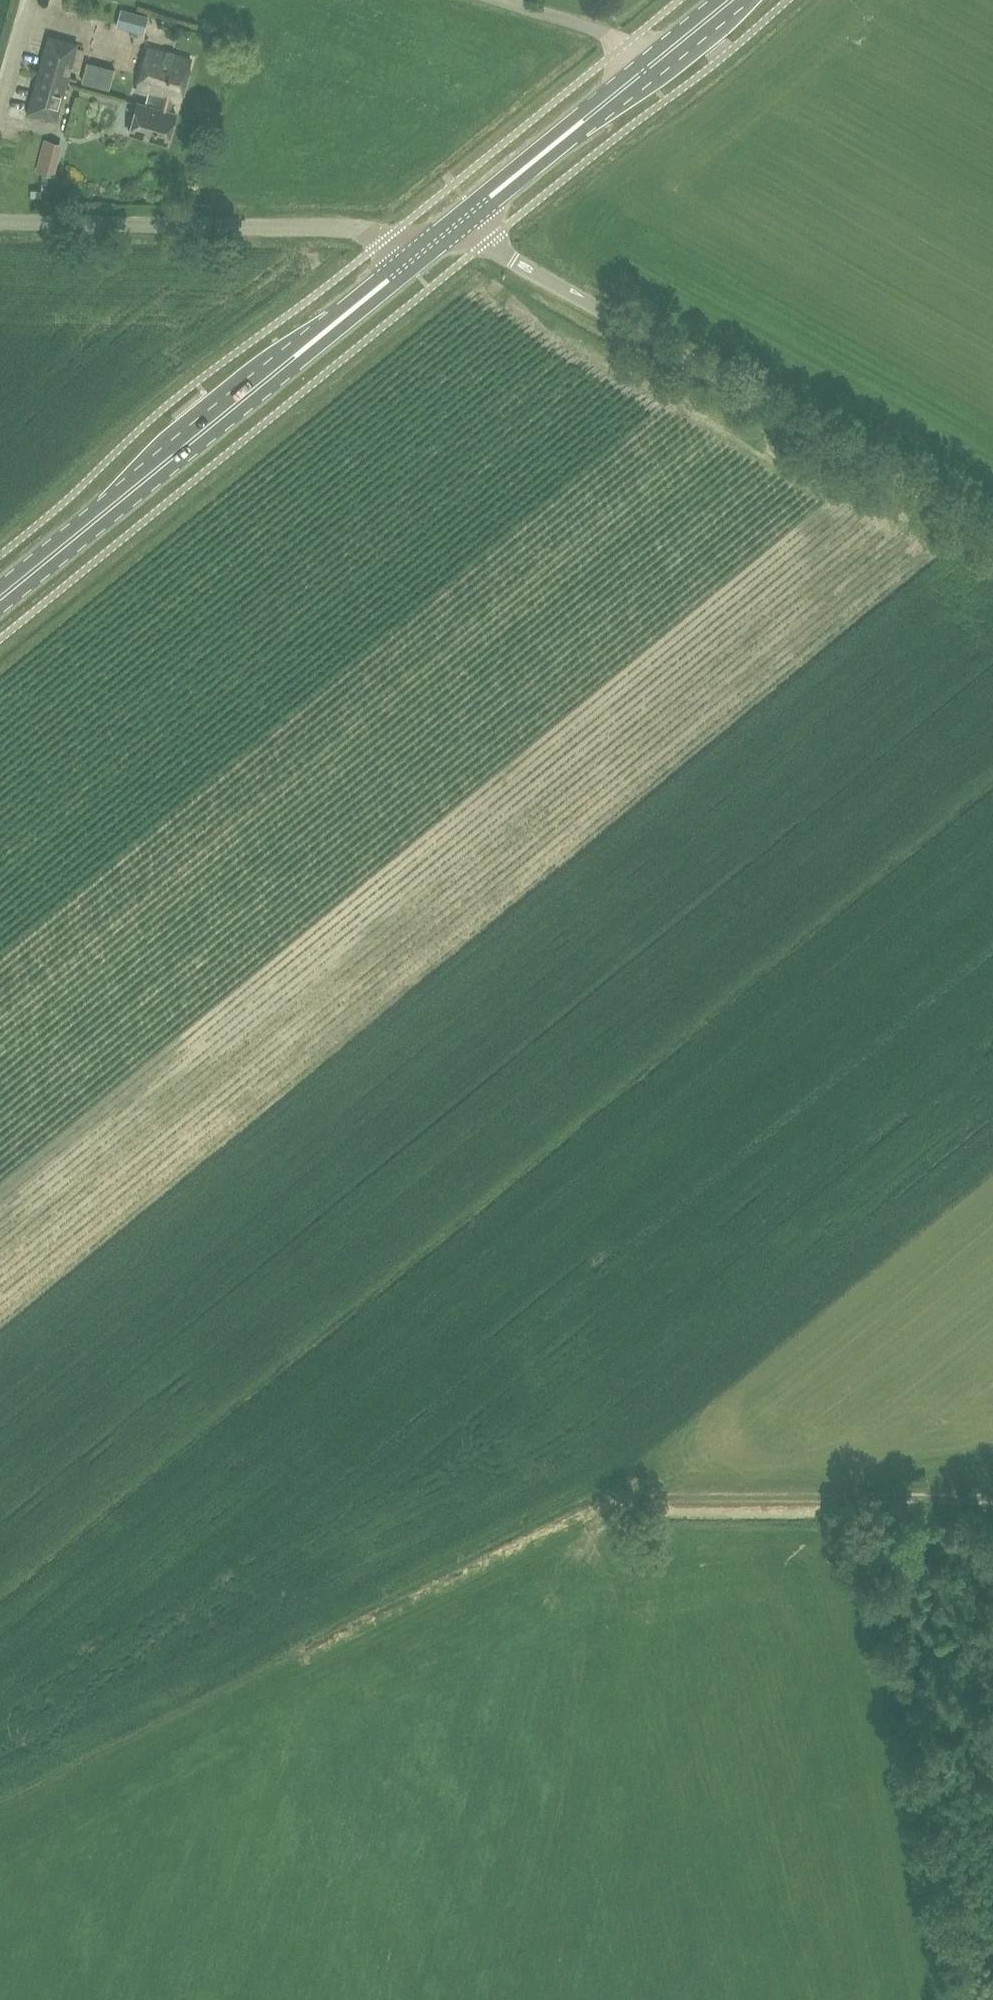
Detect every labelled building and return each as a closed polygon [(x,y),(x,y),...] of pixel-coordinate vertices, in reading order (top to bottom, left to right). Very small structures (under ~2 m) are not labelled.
[(128,11),(124,28),(149,33),(152,16),(128,11)] [(67,84),(78,45),(49,37),(38,75),(67,84)] [(149,92),(145,106),(151,108),(154,97),(165,100),(161,110),(170,112),(173,101),(180,103),(192,64),(149,52),(138,88),(149,92)] [(56,122),(67,84),(38,75),(27,114),(56,122)] [(177,114),(170,112),(161,110),(165,100),(154,97),(151,108),(145,106),(145,107),(137,106),(130,132),(168,144),(177,114)]
